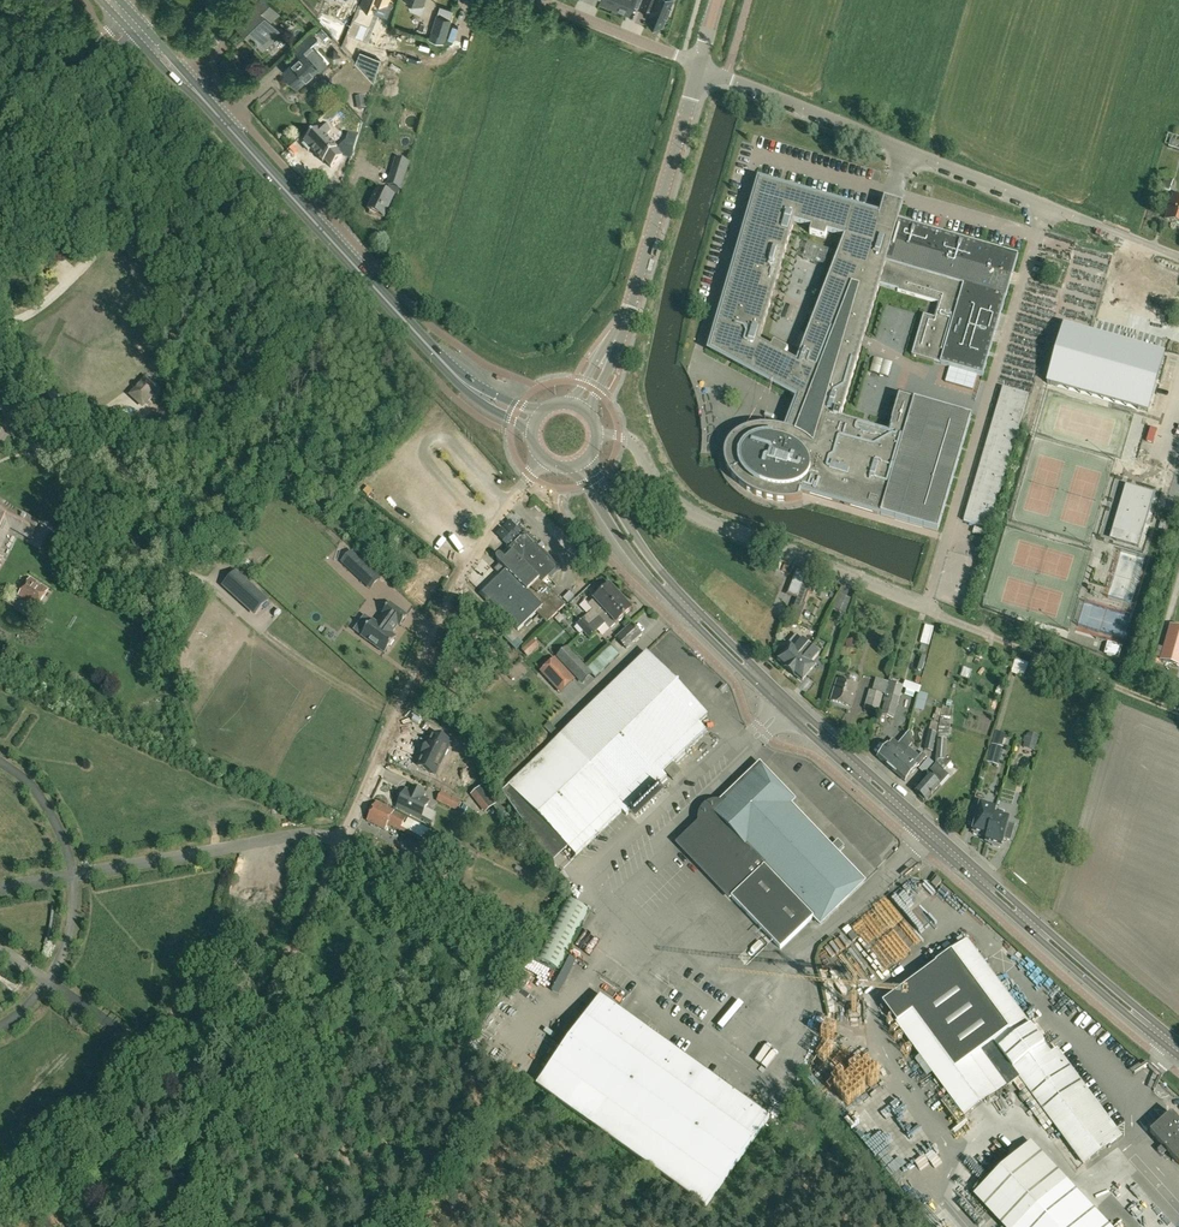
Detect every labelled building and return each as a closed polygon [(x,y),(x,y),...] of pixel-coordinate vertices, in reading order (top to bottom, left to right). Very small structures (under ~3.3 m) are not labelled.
[(237,20),(263,48),(281,32),(269,19),(278,11),(268,0),(258,0),(237,20)] [(413,0),(410,9),(421,13),(425,5),(423,4),(425,0),(413,0)] [(615,4),(617,5),(616,7),(624,10),(625,8),(629,10),(632,4),(633,0),(617,0),(615,4)] [(643,4),(650,7),(646,17),(662,24),(666,14),(667,15),(672,5),(670,4),(672,0),(645,0),(643,4)] [(432,30),(429,39),(443,43),(446,34),(451,18),(437,14),(432,30)] [(321,16),(319,20),(338,41),(344,25),(321,16)] [(327,63),(314,49),(311,45),(318,39),(312,33),(292,52),(298,58),(284,71),(297,85),(303,79),(306,82),(327,63)] [(361,52),(358,58),(361,59),(359,65),(374,82),(379,64),(374,62),(375,58),(361,52)] [(357,97),(359,109),(367,108),(365,96),(357,97)] [(306,145),(304,147),(310,153),(312,151),(324,164),(325,162),(331,170),(343,159),(337,152),(338,151),(326,138),(332,133),(325,125),(305,143),(306,145)] [(346,142),(344,149),(354,151),(358,137),(348,134),(346,142)] [(392,170),(387,186),(389,187),(400,190),(402,190),(406,174),(392,170)] [(1162,184),(1161,187),(1169,190),(1173,179),(1165,176),(1163,181),(1162,184)] [(734,276),(733,280),(731,279),(721,315),(710,350),(728,360),(728,358),(731,360),(734,361),(733,363),(802,400),(800,405),(796,404),(799,406),(797,411),(792,408),(788,417),(794,420),(792,424),(789,423),(788,424),(792,425),(790,431),(774,427),(771,427),(769,426),(767,426),(765,426),(763,426),(761,426),(759,427),(756,427),(754,427),(752,428),(745,430),(742,431),(735,435),(733,437),(728,443),(726,446),(724,453),(724,456),(725,464),(726,467),(729,473),(731,476),(736,482),(739,484),(745,489),(747,490),(754,494),(757,495),(764,498),(766,499),(769,499),(771,500),(774,500),(777,501),(779,501),(782,501),(784,501),(787,501),(790,501),(792,501),(795,501),(797,500),(800,500),(803,499),(802,497),(799,498),(800,495),(800,492),(839,503),(839,502),(842,503),(845,504),(844,505),(938,532),(971,418),(899,397),(888,433),(864,426),(840,419),(862,347),(861,347),(860,346),(862,339),(864,332),(866,333),(880,285),(898,290),(898,292),(939,304),(936,311),(934,319),(924,315),(912,356),(983,377),(1018,256),(880,215),(879,219),(873,217),(874,215),(784,188),(784,190),(781,189),(778,188),(778,187),(760,181),(736,262),(737,262),(738,262),(737,265),(734,276)] [(384,218),(394,197),(379,189),(368,210),(384,218)] [(1172,195),(1165,219),(1178,223),(1178,197),(1172,195)] [(1064,325),(1047,383),(1048,383),(1147,412),(1148,411),(1165,354),(1064,325)] [(148,379),(131,394),(142,406),(159,391),(148,379)] [(110,384),(100,389),(105,400),(115,395),(110,384)] [(1004,388),(964,520),(989,528),(1020,422),(1028,395),(1004,388)] [(141,418),(133,426),(143,436),(151,428),(141,418)] [(1130,535),(1141,538),(1155,493),(1132,487),(1120,526),(1131,529),(1130,535)] [(20,561),(40,523),(11,508),(0,500),(0,550),(20,561)] [(490,589),(484,595),(488,600),(486,602),(493,608),(495,606),(518,630),(524,624),(527,626),(532,620),(530,618),(536,612),(547,623),(565,605),(543,582),(549,577),(558,568),(541,550),(542,548),(544,547),(539,541),(537,543),(535,544),(524,533),(524,534),(522,532),(517,527),(502,541),(509,548),(509,549),(511,551),(504,558),(500,555),(498,555),(497,556),(497,558),(497,560),(500,563),(494,569),(499,573),(502,577),(496,583),(492,580),(487,586),(490,589)] [(984,537),(984,527),(976,527),(976,537),(984,537)] [(341,562),(361,581),(372,571),(351,551),(341,562)] [(268,600),(236,571),(225,584),(256,613),(268,600)] [(789,594),(798,597),(806,575),(797,571),(789,594)] [(804,605),(808,594),(812,596),(818,580),(806,575),(798,597),(796,602),(804,605)] [(37,606),(48,589),(30,577),(19,594),(37,606)] [(591,612),(578,624),(584,631),(590,626),(600,616),(620,597),(609,585),(594,599),(595,599),(589,605),(595,612),(593,614),(591,612)] [(836,602),(847,607),(851,597),(840,592),(836,602)] [(600,616),(590,626),(595,631),(597,629),(598,630),(606,623),(611,628),(617,622),(617,623),(632,608),(620,597),(600,616)] [(391,634),(398,624),(400,626),(407,616),(390,603),(383,613),(385,615),(378,624),(373,621),(362,636),(385,653),(396,638),(391,634)] [(323,635),(331,627),(324,621),(316,628),(323,635)] [(627,648),(642,634),(632,623),(617,638),(627,648)] [(1162,660),(1178,664),(1178,627),(1172,625),(1162,660)] [(590,626),(584,631),(590,637),(596,632),(595,631),(590,626)] [(537,640),(526,651),(532,656),(543,645),(537,640)] [(803,640),(795,649),(792,646),(779,660),(790,670),(811,646),(803,640)] [(1110,643),(1106,654),(1118,658),(1122,646),(1110,643)] [(619,654),(611,645),(587,669),(595,677),(619,654)] [(815,666),(811,663),(819,654),(811,646),(790,670),(802,681),(815,666)] [(557,655),(572,672),(581,663),(566,647),(557,655)] [(556,740),(502,792),(535,840),(549,827),(569,848),(576,855),(622,811),(626,815),(631,811),(635,815),(662,789),(658,785),(667,776),(663,772),(664,770),(673,762),(706,730),(699,723),(700,722),(707,715),(678,685),(678,683),(676,683),(647,653),(562,734),(556,740)] [(1013,671),(1026,675),(1030,660),(1017,657),(1013,671)] [(541,669),(553,683),(563,674),(551,660),(541,669)] [(838,678),(831,700),(851,706),(858,685),(855,684),(857,677),(849,675),(847,681),(838,678)] [(884,695),(885,695),(888,683),(876,679),(872,691),(869,691),(864,709),(878,713),(884,695)] [(883,702),(885,703),(882,715),(894,719),(904,686),(888,682),(888,683),(885,695),(883,702)] [(939,717),(937,741),(948,742),(949,742),(951,718),(939,717)] [(878,756),(891,768),(910,747),(912,744),(909,732),(899,744),(893,739),(878,756)] [(932,751),(937,733),(931,732),(925,749),(932,751)] [(1024,736),(1022,742),(1024,742),(1023,744),(1035,748),(1038,738),(1037,735),(1029,732),(1026,735),(1026,737),(1024,736)] [(423,755),(418,767),(436,776),(452,744),(446,742),(447,741),(438,736),(437,737),(433,735),(428,746),(426,746),(422,755),(423,755)] [(946,760),(948,742),(937,741),(936,760),(946,760)] [(992,744),(990,753),(999,756),(1002,747),(992,744)] [(910,747),(891,768),(905,781),(917,767),(927,756),(923,752),(920,755),(910,747)] [(940,786),(949,775),(935,764),(929,770),(934,774),(930,777),(928,775),(915,791),(926,801),(939,785),(940,786)] [(814,916),(821,923),(864,881),(790,804),(794,800),(761,765),(720,805),(715,805),(710,806),(706,809),(704,813),(702,818),(703,823),(681,845),(781,949),(814,916)] [(438,777),(434,786),(447,792),(451,783),(438,777)] [(471,795),(485,813),(499,802),(485,784),(471,795)] [(420,819),(430,800),(423,796),(425,793),(413,787),(412,791),(406,788),(397,807),(420,819)] [(436,801),(457,811),(461,800),(441,791),(436,801)] [(968,821),(970,811),(973,803),(964,800),(959,818),(968,821)] [(406,818),(394,812),(394,811),(376,802),(367,820),(386,829),(388,824),(400,830),(400,831),(440,851),(447,838),(406,818)] [(986,842),(996,808),(981,804),(980,809),(972,807),(968,823),(975,825),(973,832),(974,832),(974,834),(981,837),(982,834),(987,836),(986,842)] [(996,808),(986,842),(993,844),(992,846),(1000,848),(1000,846),(1002,846),(1004,839),(1011,841),(1016,825),(1008,823),(1010,818),(995,814),(997,808),(996,808)] [(936,888),(942,881),(937,877),(931,884),(936,888)] [(886,899),(892,907),(906,897),(900,889),(886,899)] [(565,898),(535,958),(559,970),(588,910),(565,898)] [(873,907),(889,930),(901,922),(884,899),(873,907)] [(872,909),(858,918),(870,938),(884,929),(872,909)] [(901,934),(896,937),(903,949),(908,945),(901,934)] [(939,990),(896,1022),(964,1115),(1007,1083),(1008,1085),(1020,1076),(1053,1121),(1083,1163),(1120,1135),(1110,1121),(1057,1049),(1051,1054),(968,940),(936,963),(943,973),(950,982),(939,990)] [(882,947),(875,955),(886,965),(893,957),(882,947)] [(1051,975),(1040,980),(1044,988),(1055,983),(1051,975)] [(537,1085),(589,1121),(706,1206),(770,1117),(601,996),(537,1085)] [(865,1080),(876,1077),(874,1069),(862,1073),(865,1080)] [(862,1103),(890,1086),(884,1077),(857,1094),(862,1103)] [(1162,1121),(1150,1132),(1178,1163),(1178,1121),(1171,1113),(1162,1121)] [(1028,1145),(977,1192),(1009,1226),(1105,1226),(1028,1145)] [(910,1174),(901,1179),(905,1187),(914,1182),(910,1174)]
